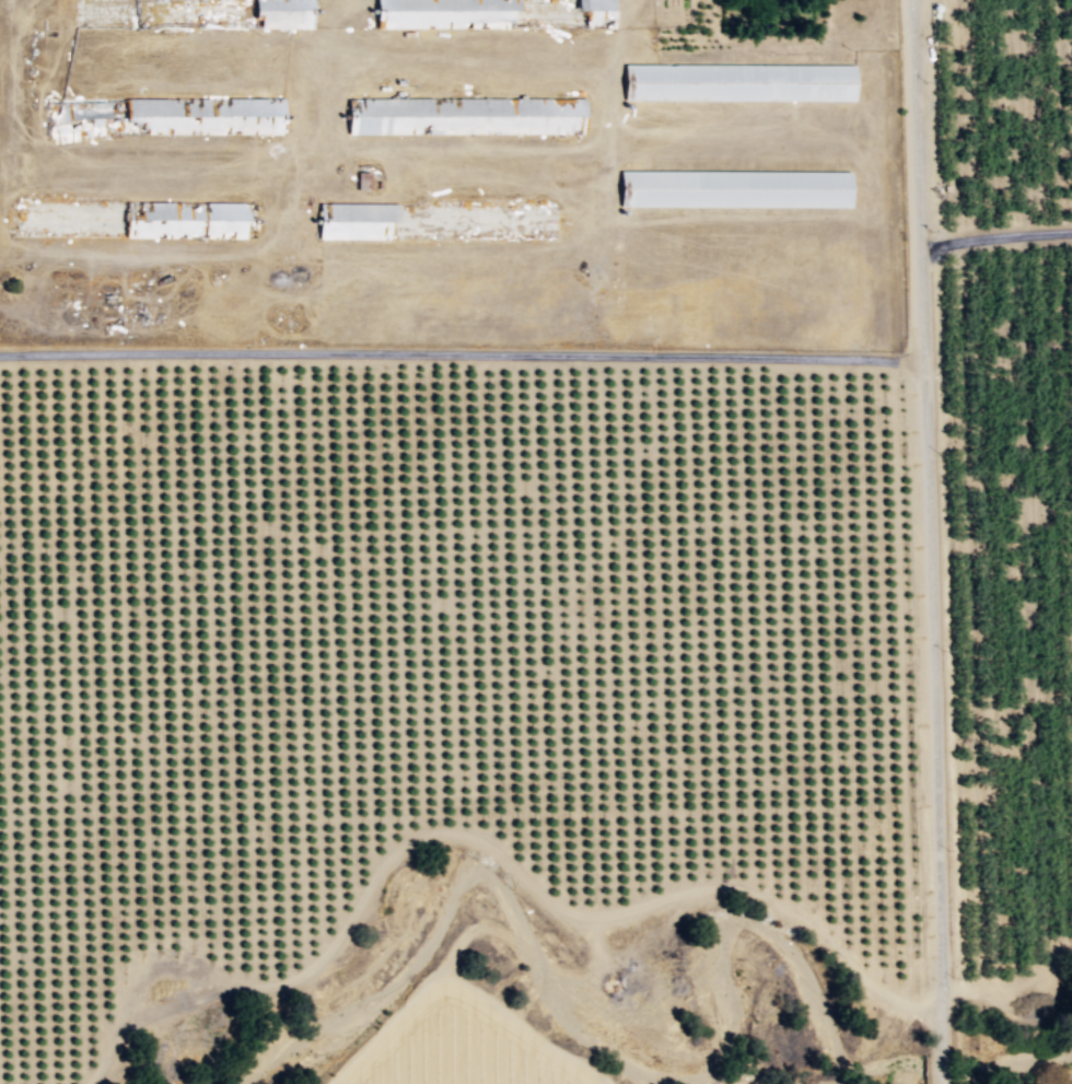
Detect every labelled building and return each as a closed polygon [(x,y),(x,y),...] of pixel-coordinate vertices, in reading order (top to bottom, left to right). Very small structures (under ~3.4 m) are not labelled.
[(313,0),(135,0),(137,28),(290,28),(314,28),(313,0)] [(376,28),(375,0),(535,0),(535,28),(376,28)] [(581,28),(579,0),(615,0),(615,28),(581,28)] [(855,65),(855,102),(625,100),(625,63),(655,65),(855,65)] [(284,98),(284,135),(46,135),(46,100),(281,98),(284,98)] [(585,98),(586,135),(348,135),(347,98),(585,98)] [(851,172),(851,208),(621,207),(620,171),(851,172)] [(255,203),(255,238),(128,240),(127,201),(255,203)]
